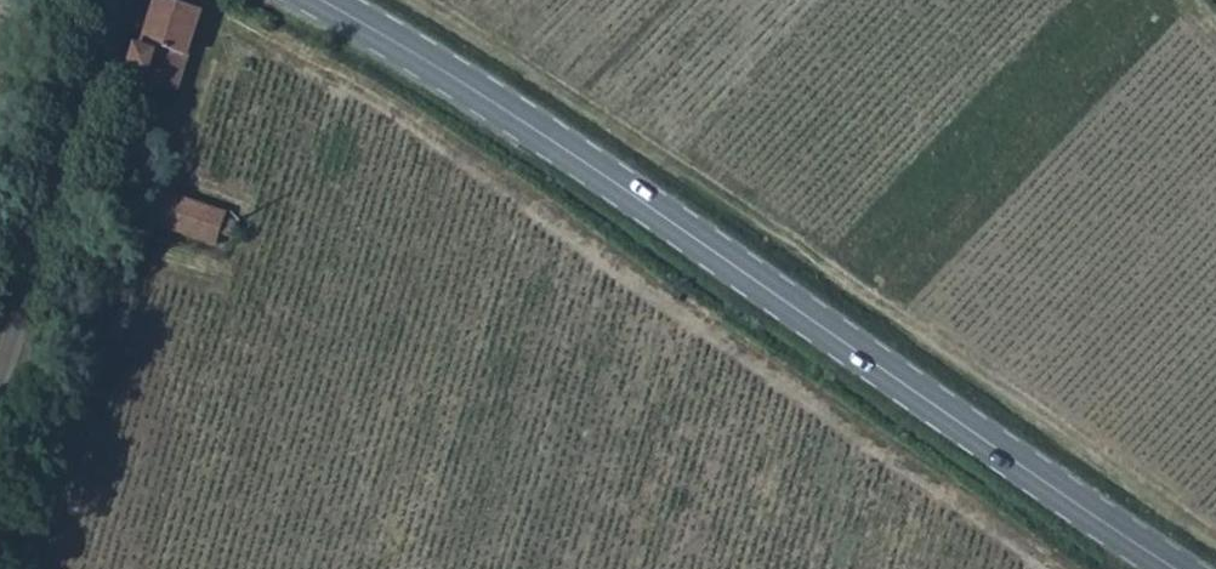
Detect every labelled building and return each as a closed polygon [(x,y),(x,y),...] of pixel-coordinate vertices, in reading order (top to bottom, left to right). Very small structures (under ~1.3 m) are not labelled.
[(166,0),(163,0),(149,39),(140,37),(131,65),(146,70),(145,76),(163,82),(179,87),(191,54),(188,52),(201,13),(166,0)] [(152,189),(142,216),(216,242),(220,231),(234,236),(240,220),(225,215),(225,213),(152,189)]
